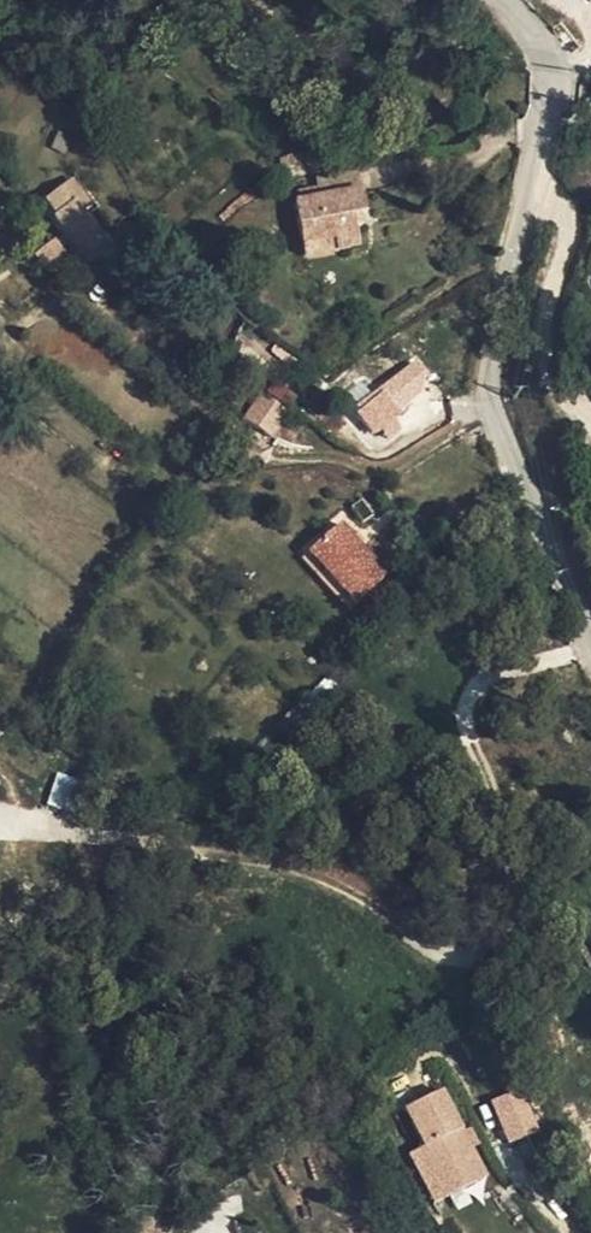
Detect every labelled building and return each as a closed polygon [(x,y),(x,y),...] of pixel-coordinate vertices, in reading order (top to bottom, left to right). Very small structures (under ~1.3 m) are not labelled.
[(55,191),(85,232),(105,217),(86,192),(96,182),(77,156),(51,176),(59,188),(55,191)] [(287,193),(295,232),(326,227),(328,239),(353,234),(348,203),(358,201),(348,158),(308,168),(312,187),(287,193)] [(326,227),(295,232),(298,246),(328,239),(326,227)] [(352,402),(370,430),(436,388),(418,359),(352,402)] [(261,420),(281,393),(256,375),(237,400),(261,420)] [(590,418),(590,390),(577,397),(588,419),(590,418)] [(283,559),(342,609),(365,580),(308,530),(283,559)] [(528,1132),(505,1090),(478,1105),(503,1149),(528,1132)] [(417,1159),(410,1165),(441,1212),(486,1183),(428,1099),(392,1125),(417,1159)] [(441,1212),(410,1165),(401,1171),(433,1219),(441,1212)]
